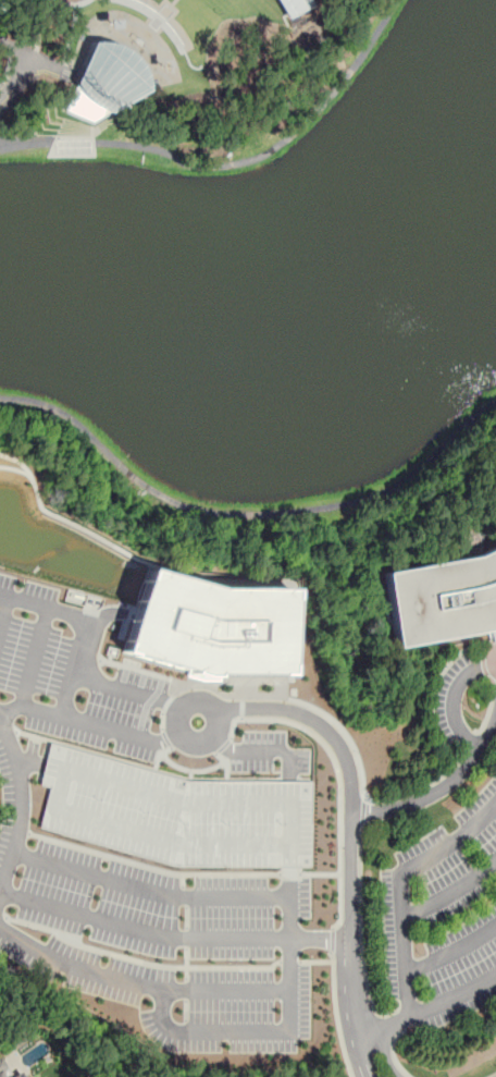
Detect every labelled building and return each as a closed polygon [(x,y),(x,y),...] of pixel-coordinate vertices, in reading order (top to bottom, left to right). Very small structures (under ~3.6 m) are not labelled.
[(287,19),(311,5),(308,0),(274,0),(287,19)] [(65,109),(92,40),(112,41),(122,46),(132,53),(138,60),(144,70),(147,81),(147,93),(92,124),(65,109)] [(174,74),(154,72),(152,84),(172,86),(174,74)] [(394,645),(485,629),(495,626),(495,546),(473,556),(383,572),(394,645)] [(287,587),(286,673),(206,675),(123,651),(145,568),(215,588),(287,587)] [(312,781),(312,867),(288,866),(177,865),(37,828),(49,783),(39,781),(44,763),(48,743),(188,782),(289,781),(312,781)] [(0,1061),(0,1076),(9,1076),(0,1061)]
